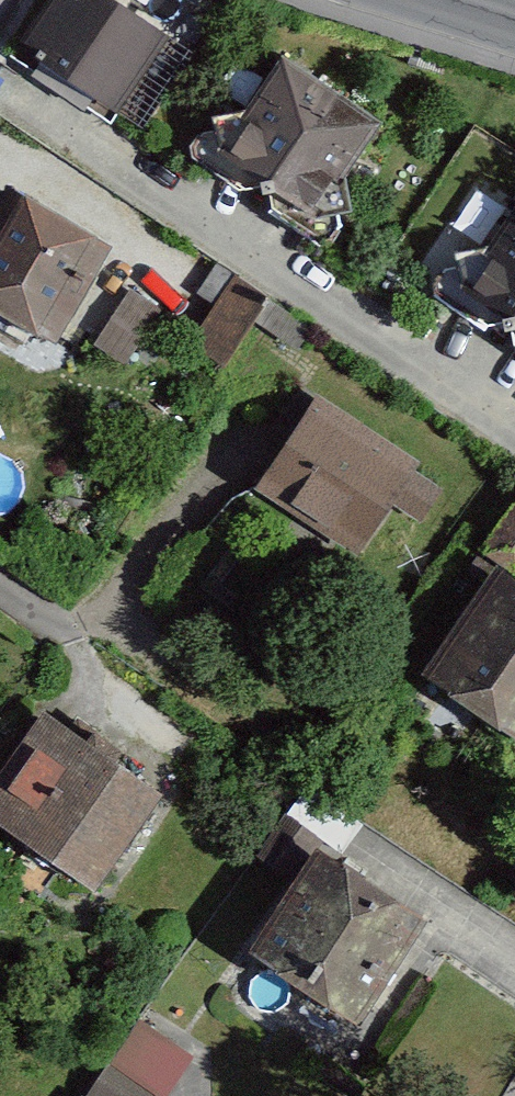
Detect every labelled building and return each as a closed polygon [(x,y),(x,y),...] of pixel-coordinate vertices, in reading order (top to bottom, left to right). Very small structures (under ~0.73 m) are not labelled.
[(123,0),(46,0),(18,40),(143,126),(196,50),(123,0)] [(381,115),(288,50),(248,108),(221,108),(223,141),(319,207),(354,202),(346,173),(381,115)] [(25,176),(0,219),(0,299),(60,334),(120,230),(25,176)] [(489,247),(462,247),(464,280),(514,315),(514,209),(489,247)] [(158,306),(127,288),(94,344),(125,362),(158,306)] [(424,463),(318,392),(257,483),(362,554),(396,503),(425,522),(446,491),(418,472),(424,463)] [(487,544),(500,553),(514,564),(514,503),(487,544)] [(500,553),(426,662),(514,722),(514,564),(500,553)] [(44,707),(0,769),(0,817),(97,885),(164,791),(44,707)] [(426,907),(315,840),(253,944),(364,1011),(426,907)] [(144,1016),(87,1091),(94,1095),(172,1095),(200,1060),(144,1016)]
